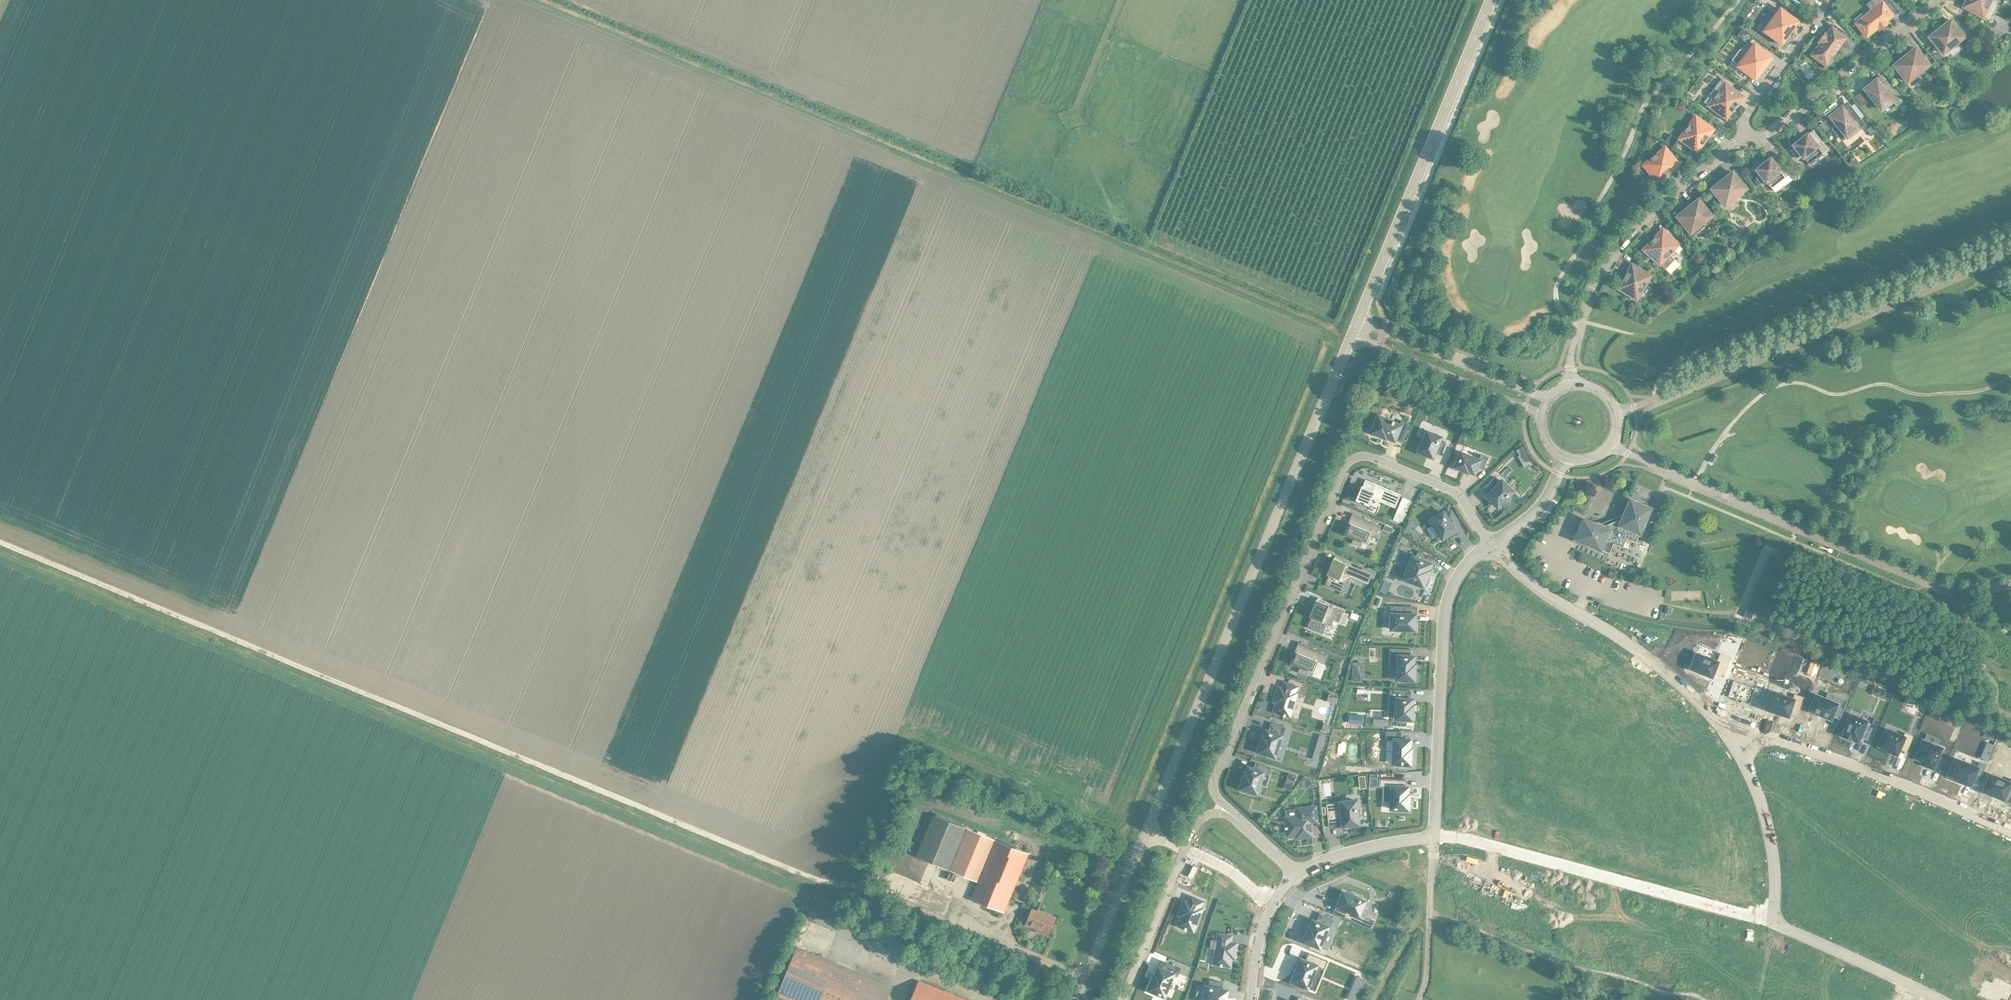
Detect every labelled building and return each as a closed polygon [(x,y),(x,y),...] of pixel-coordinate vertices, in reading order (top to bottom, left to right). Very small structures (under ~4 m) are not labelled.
[(1896,12),(1899,9),(1892,0),(1868,0),(1864,3),(1868,8),(1852,21),(1866,39),(1877,30),(1879,31),(1889,23),(1888,21),(1897,14),(1896,12)] [(1961,7),(1983,19),(1992,1),(1998,4),(2000,0),(1964,0),(1961,7)] [(1990,12),(2000,18),(2004,11),(1994,5),(1990,12)] [(1782,46),(1800,21),(1780,6),(1761,31),(1782,46)] [(1964,26),(1961,29),(1951,17),(1927,36),(1942,56),(1967,37),(1966,35),(1969,33),(1964,26)] [(1826,67),(1840,48),(1846,53),(1853,43),(1847,39),(1848,37),(1832,25),(1825,34),(1824,33),(1820,39),(1818,41),(1819,41),(1809,55),(1826,67)] [(1752,40),(1734,65),(1755,81),(1774,56),(1752,40)] [(1907,84),(1932,65),(1916,45),(1891,64),(1907,84)] [(1882,77),(1879,80),(1876,76),(1862,88),(1881,113),(1890,105),(1892,108),(1901,101),(1882,77)] [(1725,80),(1723,82),(1720,80),(1710,94),(1713,96),(1706,106),(1726,121),(1745,95),(1725,80)] [(1860,105),(1868,98),(1862,90),(1853,97),(1860,105)] [(1847,140),(1861,128),(1860,127),(1863,124),(1848,104),(1844,107),(1842,104),(1827,115),(1836,126),(1832,129),(1839,137),(1842,134),(1847,140)] [(1687,123),(1688,124),(1677,139),(1697,154),(1716,128),(1696,114),(1693,117),(1692,116),(1687,123)] [(1828,128),(1823,121),(1818,126),(1823,132),(1828,128)] [(1866,129),(1871,135),(1874,131),(1870,126),(1866,129)] [(1791,145),(1793,148),(1790,150),(1797,159),(1800,156),(1802,159),(1804,158),(1808,164),(1827,149),(1812,130),(1808,133),(1807,132),(1791,145)] [(1681,164),(1665,145),(1641,164),(1657,184),(1681,164)] [(1694,161),(1698,156),(1692,152),(1689,157),(1694,161)] [(1770,186),(1772,188),(1790,173),(1780,161),(1777,164),(1770,156),(1754,169),(1759,175),(1756,178),(1762,186),(1765,183),(1768,187),(1770,186)] [(1733,169),(1709,188),(1724,208),(1749,188),(1733,169)] [(1714,219),(1713,218),(1715,216),(1699,196),(1674,216),(1690,236),(1692,235),(1693,236),(1714,219)] [(1675,259),(1670,255),(1681,244),(1663,226),(1641,249),(1659,267),(1661,265),(1665,269),(1675,259)] [(1631,262),(1615,289),(1637,302),(1653,275),(1631,262)] [(1378,416),(1371,432),(1372,432),(1372,434),(1379,437),(1380,435),(1381,436),(1385,438),(1386,437),(1387,437),(1394,440),(1395,439),(1402,442),(1410,424),(1402,421),(1400,425),(1394,422),(1394,421),(1392,420),(1392,421),(1378,416)] [(1427,431),(1418,451),(1433,457),(1435,452),(1441,455),(1445,443),(1440,441),(1441,437),(1427,431)] [(1460,452),(1454,467),(1468,472),(1468,471),(1474,473),(1477,466),(1483,469),(1488,457),(1481,454),(1479,460),(1460,452)] [(1495,477),(1485,487),(1490,492),(1486,496),(1498,507),(1513,491),(1502,480),(1500,482),(1495,477)] [(1591,487),(1598,484),(1595,478),(1589,480),(1591,487)] [(1363,484),(1356,500),(1369,506),(1372,498),(1379,501),(1380,499),(1397,505),(1401,494),(1367,480),(1366,485),(1363,484)] [(1399,522),(1411,500),(1402,497),(1393,519),(1399,522)] [(1601,552),(1606,540),(1622,547),(1629,531),(1641,536),(1653,507),(1629,497),(1623,512),(1622,512),(1623,510),(1619,519),(1605,525),(1596,521),(1598,522),(1598,523),(1582,516),(1573,540),(1601,552)] [(1443,512),(1430,520),(1442,539),(1451,533),(1455,530),(1455,529),(1453,527),(1452,525),(1457,522),(1450,511),(1445,514),(1444,513),(1443,512)] [(1349,526),(1346,534),(1354,537),(1351,543),(1360,547),(1362,540),(1368,543),(1372,533),(1376,535),(1381,525),(1352,513),(1349,520),(1352,521),(1349,526)] [(1406,553),(1397,576),(1423,586),(1423,585),(1424,586),(1424,585),(1426,585),(1429,578),(1427,577),(1428,576),(1427,576),(1430,570),(1429,569),(1431,563),(1429,562),(1431,556),(1418,551),(1416,557),(1406,553)] [(1335,555),(1334,558),(1333,558),(1326,574),(1328,575),(1324,585),(1340,591),(1344,582),(1348,584),(1351,577),(1367,584),(1370,577),(1373,578),(1375,572),(1361,566),(1360,569),(1335,558),(1336,556),(1335,555)] [(1613,564),(1615,558),(1609,555),(1607,561),(1613,564)] [(1538,564),(1534,571),(1545,576),(1548,569),(1538,564)] [(1311,617),(1307,627),(1323,633),(1326,624),(1330,625),(1333,619),(1344,623),(1348,613),(1317,600),(1318,598),(1318,597),(1317,600),(1316,600),(1309,616),(1311,617)] [(1391,606),(1390,614),(1391,614),(1391,629),(1415,630),(1415,621),(1415,614),(1409,614),(1409,607),(1391,606)] [(1296,655),(1292,662),(1300,666),(1298,672),(1306,675),(1309,669),(1314,671),(1318,662),(1323,664),(1327,654),(1298,642),(1296,648),(1298,649),(1296,655)] [(1390,648),(1390,655),(1398,656),(1397,680),(1414,680),(1415,664),(1414,664),(1414,656),(1410,656),(1411,649),(1390,648)] [(1704,674),(1704,673),(1712,676),(1713,672),(1723,676),(1730,657),(1720,653),(1717,661),(1697,653),(1691,668),(1698,671),(1699,672),(1699,671),(1704,673),(1703,674),(1704,674)] [(1811,661),(1807,673),(1809,673),(1815,676),(1819,664),(1811,661)] [(1759,696),(1763,684),(1757,681),(1755,687),(1733,680),(1727,696),(1735,699),(1735,700),(1742,703),(1742,701),(1750,704),(1753,694),(1759,696)] [(1277,702),(1274,711),(1284,714),(1283,716),(1285,716),(1285,715),(1289,716),(1296,693),(1295,693),(1297,687),(1284,683),(1282,689),(1278,687),(1274,701),(1277,702)] [(1390,689),(1390,698),(1397,699),(1396,711),(1396,719),(1412,720),(1413,711),(1413,705),(1412,705),(1412,699),(1410,699),(1411,691),(1390,689)] [(1886,690),(1883,698),(1888,700),(1891,692),(1886,690)] [(1771,692),(1765,708),(1773,711),(1773,712),(1774,712),(1774,711),(1779,713),(1780,714),(1780,713),(1788,716),(1790,710),(1798,713),(1803,697),(1794,694),(1793,699),(1771,692)] [(1823,717),(1823,716),(1831,719),(1834,711),(1841,714),(1847,700),(1839,697),(1837,703),(1815,694),(1809,710),(1816,713),(1816,714),(1817,714),(1822,716),(1823,717)] [(1851,715),(1842,735),(1844,736),(1844,737),(1845,737),(1845,736),(1849,738),(1849,739),(1850,739),(1852,739),(1852,738),(1856,740),(1856,741),(1857,741),(1857,740),(1858,741),(1860,736),(1866,739),(1871,728),(1865,725),(1866,721),(1851,715)] [(1261,742),(1258,751),(1275,757),(1281,736),(1282,736),(1285,727),(1271,723),(1269,731),(1266,730),(1264,737),(1262,736),(1260,742),(1261,742)] [(1879,745),(1880,746),(1879,746),(1880,747),(1881,746),(1889,749),(1888,751),(1890,751),(1890,752),(1891,752),(1894,753),(1894,754),(1895,754),(1895,753),(1897,754),(1899,748),(1906,751),(1912,736),(1905,733),(1903,736),(1886,729),(1879,745)] [(1386,731),(1386,739),(1394,740),(1393,764),(1410,764),(1411,749),(1410,749),(1410,740),(1400,739),(1401,732),(1386,731)] [(1923,740),(1915,758),(1923,761),(1922,764),(1923,764),(1922,765),(1923,765),(1927,766),(1926,767),(1927,767),(1927,766),(1932,768),(1932,769),(1933,769),(1942,748),(1923,740)] [(1955,758),(1948,775),(1949,775),(1949,776),(1950,776),(1950,775),(1960,779),(1960,781),(1961,781),(1961,782),(1962,782),(1966,783),(1966,784),(1967,784),(1969,784),(1969,783),(1970,784),(1973,777),(1979,780),(1985,764),(1979,762),(1976,767),(1955,758)] [(1244,773),(1240,788),(1242,789),(1241,790),(1251,793),(1251,792),(1256,793),(1263,772),(1269,774),(1271,767),(1255,762),(1253,768),(1248,767),(1246,773),(1244,773)] [(1983,791),(1990,793),(1990,794),(1991,794),(1996,796),(1995,796),(1996,797),(1996,796),(2004,799),(2007,791),(2010,792),(2010,779),(2009,782),(1990,774),(1983,791)] [(1379,779),(1379,786),(1392,787),(1391,809),(1398,809),(1398,811),(1406,811),(1406,809),(1408,809),(1408,808),(1409,808),(1409,807),(1408,807),(1409,802),(1409,801),(1409,794),(1408,794),(1408,787),(1406,787),(1406,780),(1379,779)] [(1341,803),(1327,804),(1329,823),(1343,821),(1343,826),(1350,825),(1359,824),(1358,817),(1360,817),(1359,809),(1357,809),(1356,800),(1340,802),(1341,802),(1341,803)] [(1286,827),(1285,827),(1285,828),(1287,828),(1287,836),(1296,835),(1296,838),(1312,836),(1310,822),(1316,821),(1315,807),(1296,809),(1297,816),(1285,818),(1286,827)] [(916,856),(950,869),(978,881),(971,897),(1004,911),(1027,853),(933,814),(916,856)] [(1999,880),(2010,885),(2010,859),(2009,858),(1999,880)] [(1339,907),(1336,914),(1362,924),(1370,928),(1373,920),(1365,917),(1359,914),(1365,901),(1360,899),(1361,897),(1353,894),(1353,896),(1343,892),(1339,900),(1337,906),(1339,907)] [(1178,925),(1185,927),(1184,929),(1186,930),(1186,928),(1193,931),(1202,908),(1200,908),(1202,902),(1191,897),(1188,903),(1184,901),(1179,915),(1182,916),(1178,925)] [(1047,935),(1055,917),(1038,910),(1039,907),(1037,907),(1036,909),(1032,907),(1025,924),(1036,929),(1036,931),(1047,935)] [(1309,926),(1307,931),(1303,941),(1319,947),(1328,927),(1330,928),(1333,919),(1320,913),(1316,922),(1313,920),(1311,926),(1310,927),(1309,926)] [(798,916),(790,937),(822,950),(831,929),(798,916)] [(1211,939),(1210,948),(1216,949),(1214,963),(1220,964),(1220,966),(1222,966),(1222,964),(1229,966),(1231,957),(1234,958),(1236,943),(1230,942),(1231,936),(1218,934),(1217,940),(1211,939)] [(798,949),(779,993),(796,999),(885,999),(890,987),(798,949)] [(1295,974),(1292,982),(1307,988),(1316,966),(1324,969),(1327,960),(1308,952),(1305,960),(1300,958),(1296,968),(1296,969),(1295,972),(1294,972),(1294,973),(1294,974),(1295,974)] [(1173,974),(1177,976),(1180,968),(1165,962),(1162,969),(1158,967),(1155,974),(1154,974),(1148,989),(1155,992),(1154,994),(1162,997),(1162,995),(1164,996),(1173,974)] [(1071,965),(1068,979),(1074,980),(1077,966),(1071,965)] [(918,980),(910,999),(966,999),(918,980)] [(1203,999),(1225,999),(1226,996),(1227,990),(1223,989),(1221,989),(1223,983),(1210,980),(1209,987),(1206,986),(1203,999)] [(1986,982),(1981,994),(1993,999),(2000,999),(2002,996),(2007,999),(2010,991),(2010,987),(2006,984),(2004,990),(1986,982)] [(1843,994),(1844,993),(1843,993),(1843,994),(1839,992),(1840,992),(1839,991),(1839,992),(1831,989),(1826,999),(1849,999),(1843,997),(1845,995),(1843,994)]
